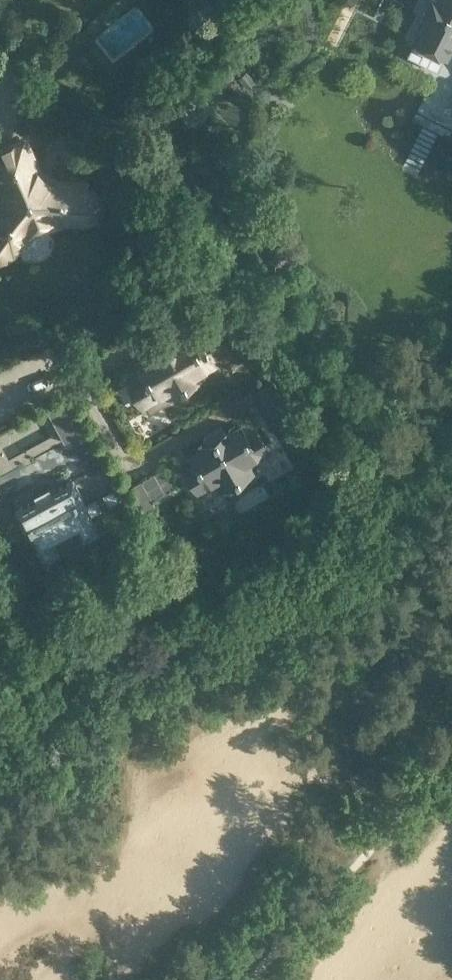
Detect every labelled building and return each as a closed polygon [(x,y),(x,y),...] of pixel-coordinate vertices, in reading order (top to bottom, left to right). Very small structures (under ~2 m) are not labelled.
[(408,9),(412,11),(400,34),(432,50),(451,13),(451,14),(451,0),(412,0),(408,9)] [(238,75),(247,86),(255,79),(247,68),(238,75)] [(2,264),(4,263),(7,262),(9,260),(11,259),(13,257),(14,257),(15,257),(33,230),(39,230),(44,228),(47,226),(49,224),(52,222),(83,226),(84,224),(88,224),(93,223),(95,222),(97,221),(99,219),(101,217),(102,215),(103,213),(104,211),(105,209),(105,206),(105,204),(104,199),(103,197),(102,194),(100,192),(98,190),(96,189),(94,188),(91,187),(89,186),(88,186),(89,179),(61,176),(57,176),(53,175),(49,173),(41,165),(26,133),(0,144),(0,264),(2,264)] [(128,379),(143,405),(165,391),(167,394),(202,374),(200,371),(212,364),(197,339),(194,341),(191,335),(186,338),(184,334),(149,354),(151,358),(140,365),(143,371),(128,379)] [(297,414),(283,392),(273,398),(286,419),(297,414)] [(86,430),(69,397),(47,409),(64,441),(86,430)] [(195,462),(198,467),(181,474),(180,474),(185,486),(182,489),(187,500),(190,498),(193,503),(204,497),(206,501),(216,496),(218,500),(249,484),(247,480),(250,479),(257,476),(255,472),(264,468),(259,460),(262,458),(255,445),(251,448),(248,441),(230,451),(227,446),(219,450),(217,445),(200,454),(202,459),(195,462)] [(95,479),(111,470),(107,463),(91,471),(95,479)] [(36,497),(14,509),(28,537),(30,536),(43,561),(61,551),(53,535),(73,524),(82,540),(100,531),(91,513),(101,508),(95,497),(86,501),(74,477),(51,489),(49,485),(34,493),(36,497)] [(159,511),(152,498),(141,479),(130,486),(148,518),(159,511)] [(103,493),(108,504),(119,498),(113,487),(103,493)]
